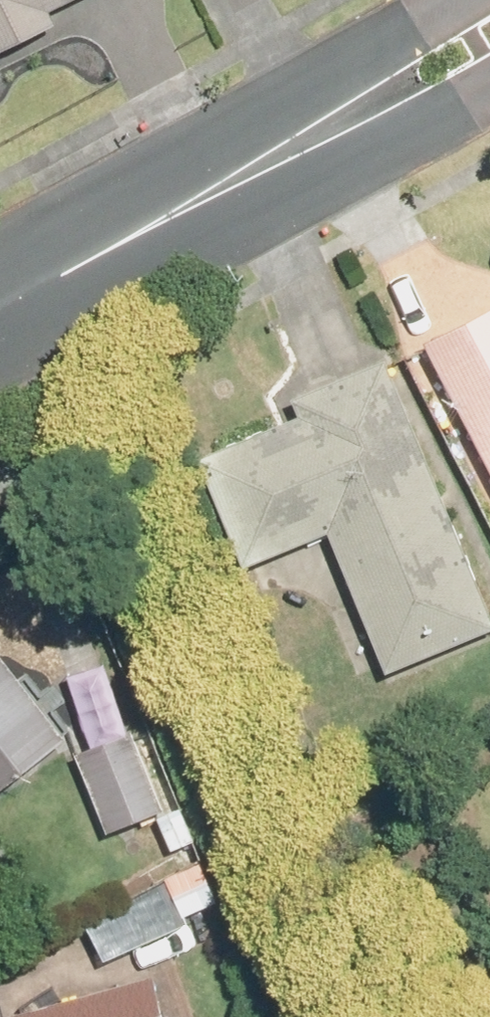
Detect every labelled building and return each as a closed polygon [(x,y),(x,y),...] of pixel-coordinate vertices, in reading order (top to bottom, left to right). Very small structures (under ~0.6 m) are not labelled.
[(66,24),(60,12),(85,0),(0,0),(0,55),(66,24)] [(434,342),(489,450),(489,313),(434,342)] [(300,399),(307,416),(233,446),(277,555),(339,530),(397,672),(489,634),(489,593),(396,361),(300,399)] [(79,740),(0,639),(0,802),(79,740)] [(149,727),(84,752),(116,833),(180,808),(149,727)] [(188,809),(164,818),(178,851),(202,841),(188,809)] [(15,1016),(180,1016),(169,975),(15,1016)]
